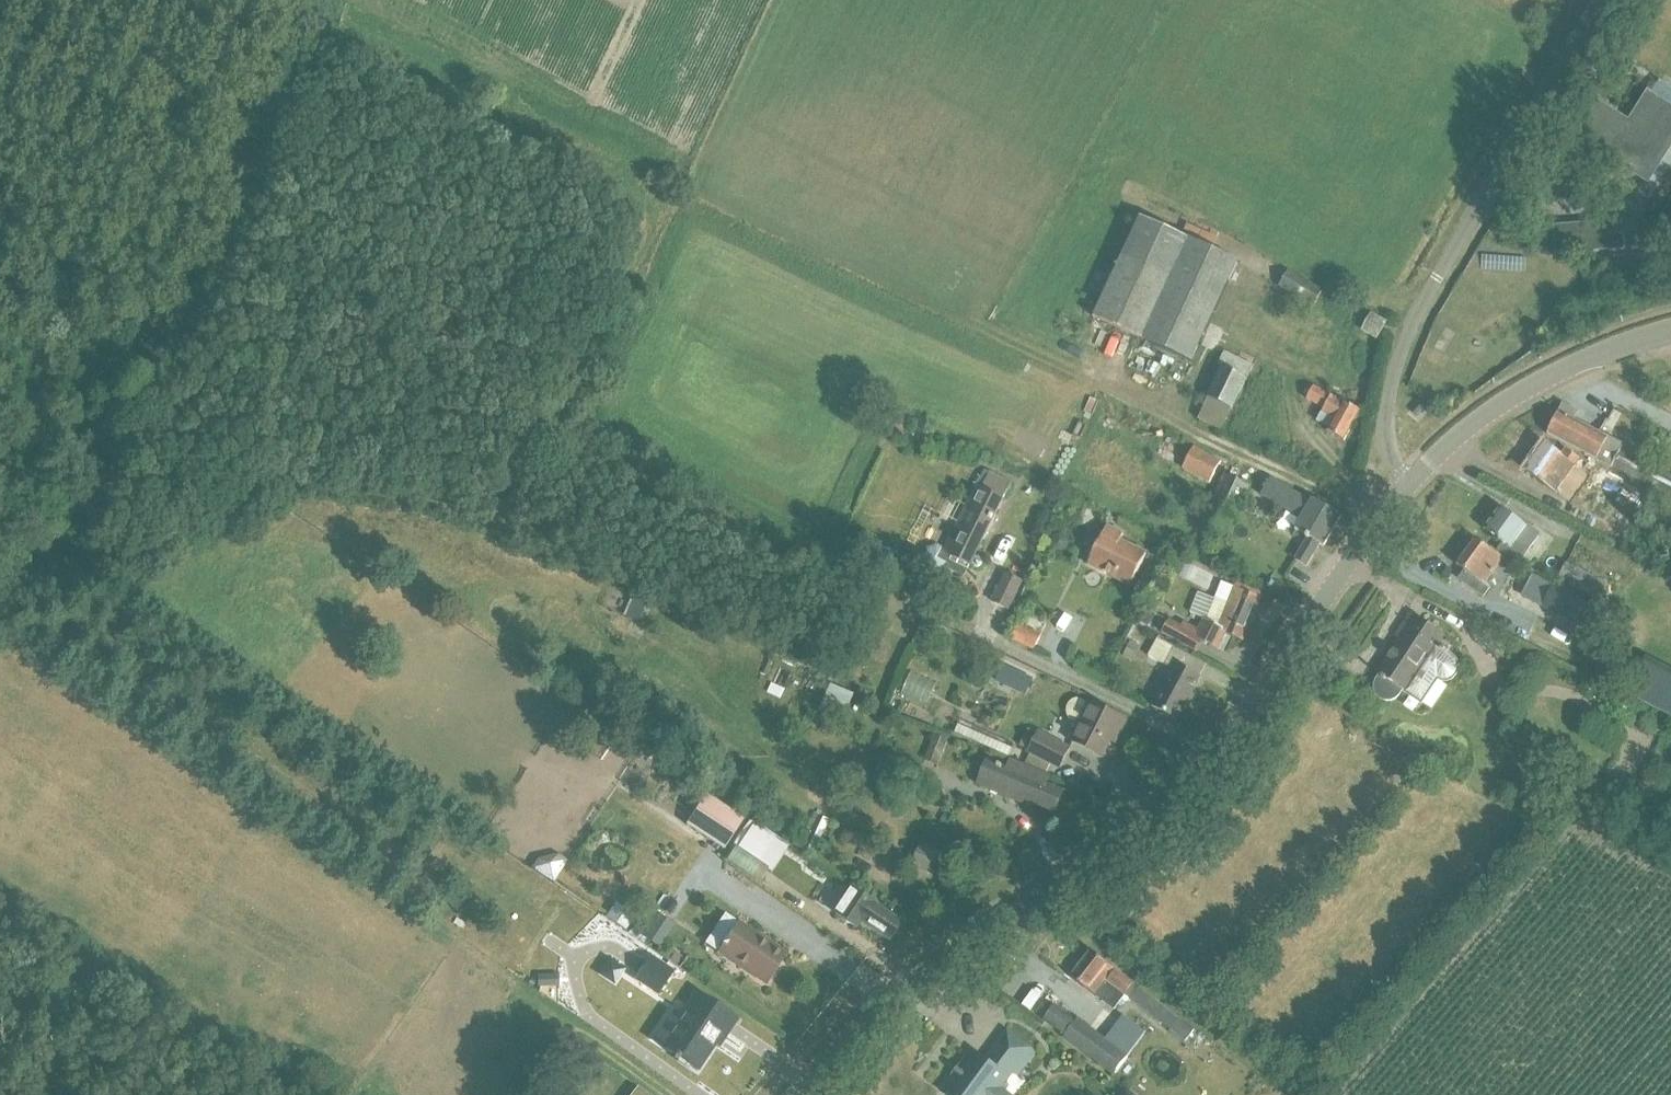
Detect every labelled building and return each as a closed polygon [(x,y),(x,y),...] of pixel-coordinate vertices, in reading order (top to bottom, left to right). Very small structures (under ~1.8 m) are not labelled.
[(1610,156),(1649,180),(1670,144),(1670,105),(1651,93),(1631,124),(1594,101),(1576,131),(1610,153),(1607,159),(1608,159),(1610,156)] [(1092,319),(1188,364),(1234,265),(1138,220),(1092,319)] [(1620,222),(1556,227),(1557,253),(1623,248),(1620,222)] [(1486,250),(1485,267),(1530,270),(1531,253),(1486,250)] [(1324,290),(1289,269),(1279,286),(1315,306),(1324,290)] [(1363,331),(1378,339),(1388,321),(1373,312),(1363,331)] [(1198,421),(1220,432),(1251,369),(1223,355),(1217,367),(1223,370),(1198,421)] [(1324,432),(1342,442),(1358,413),(1312,389),(1306,400),(1323,408),(1316,422),(1327,428),(1324,432)] [(1547,434),(1612,468),(1614,465),(1670,495),(1670,476),(1618,449),(1621,441),(1606,433),(1574,417),(1578,411),(1563,403),(1547,434)] [(1217,481),(1229,460),(1201,443),(1188,465),(1217,481)] [(1528,471),(1559,492),(1582,457),(1565,446),(1561,453),(1547,443),(1528,471)] [(970,566),(1011,483),(990,473),(981,490),(982,491),(963,529),(957,526),(944,553),(945,553),(944,555),(940,553),(942,549),(938,547),(929,550),(925,558),(928,566),(936,570),(945,568),(945,566),(955,571),(960,561),(970,566)] [(1198,529),(1221,541),(1247,489),(1224,477),(1198,529)] [(1271,478),(1261,495),(1302,518),(1295,529),(1306,536),(1306,537),(1308,539),(1296,560),(1308,566),(1321,544),(1324,547),(1342,516),(1313,499),(1311,502),(1271,478)] [(1651,518),(1663,497),(1653,492),(1640,513),(1651,518)] [(1540,537),(1525,526),(1500,508),(1484,529),(1501,541),(1496,548),(1512,561),(1520,565),(1540,537)] [(1088,565),(1131,586),(1147,554),(1120,541),(1124,534),(1107,526),(1088,565)] [(1476,538),(1457,564),(1465,570),(1458,578),(1483,596),(1491,587),(1484,582),(1500,561),(1506,566),(1509,562),(1494,551),(1494,552),(1476,538)] [(1186,574),(1216,588),(1224,572),(1194,558),(1186,574)] [(1559,579),(1601,599),(1608,584),(1566,563),(1559,579)] [(1664,587),(1669,578),(1652,569),(1647,578),(1664,587)] [(993,602),(1009,610),(1022,582),(1007,574),(993,602)] [(1528,600),(1537,586),(1518,574),(1509,589),(1528,600)] [(1199,591),(1191,611),(1208,618),(1207,623),(1205,622),(1199,637),(1203,640),(1218,648),(1225,633),(1243,640),(1247,632),(1261,598),(1223,583),(1216,599),(1199,591)] [(1606,611),(1554,585),(1544,604),(1565,614),(1564,617),(1595,633),(1606,611)] [(635,595),(626,616),(638,621),(647,601),(635,595)] [(1400,695),(1403,690),(1423,703),(1439,680),(1442,681),(1448,681),(1454,678),(1458,674),(1460,669),(1460,663),(1458,657),(1454,654),(1437,643),(1443,634),(1412,613),(1396,637),(1400,640),(1378,673),(1380,675),(1377,680),(1375,685),(1375,690),(1377,695),(1381,699),(1386,701),(1391,701),(1396,699),(1400,695)] [(1162,633),(1197,652),(1203,640),(1199,637),(1196,636),(1169,621),(1162,633)] [(1019,625),(1012,640),(1035,650),(1041,636),(1029,630),(1019,625)] [(1149,656),(1165,664),(1164,665),(1173,669),(1153,707),(1178,720),(1201,677),(1200,677),(1207,664),(1158,638),(1149,656)] [(1003,677),(1031,692),(1041,673),(1013,658),(1003,677)] [(1647,658),(1628,694),(1670,716),(1670,670),(1647,658)] [(912,671),(907,695),(937,702),(942,677),(912,671)] [(786,695),(790,682),(775,678),(771,690),(786,695)] [(854,704),(858,686),(831,681),(827,698),(854,704)] [(1070,717),(1080,721),(1070,741),(1103,758),(1116,732),(1120,734),(1127,721),(1082,698),(1078,697),(1074,698),(1070,702),(1068,706),(1067,711),(1069,715),(1070,717)] [(1020,745),(1030,751),(1029,752),(1061,768),(1070,749),(1039,733),(1039,734),(1028,729),(1020,745)] [(954,742),(949,740),(935,735),(925,760),(938,766),(943,753),(948,756),(954,742)] [(1012,793),(1056,812),(1064,793),(1046,786),(1050,777),(1011,761),(1008,770),(988,762),(979,784),(1011,797),(1012,793)] [(743,822),(707,797),(687,827),(723,851),(743,822)] [(751,822),(736,844),(762,863),(778,840),(751,822)] [(912,871),(932,880),(943,855),(923,846),(912,871)] [(547,848),(538,869),(558,877),(567,856),(547,848)] [(810,863),(807,869),(829,882),(832,876),(810,863)] [(899,926),(859,899),(850,894),(835,916),(856,930),(861,923),(889,941),(899,926)] [(675,924),(654,910),(639,934),(659,948),(675,924)] [(720,953),(760,980),(766,984),(784,957),(738,926),(720,953)] [(1081,965),(1072,975),(1098,995),(1098,994),(1109,1002),(1115,1001),(1119,1004),(1127,993),(1188,1040),(1196,1029),(1091,951),(1081,965)] [(633,979),(658,996),(675,971),(650,954),(633,979)] [(647,1040),(660,1049),(696,1073),(721,1035),(726,1038),(735,1024),(695,997),(679,1021),(666,1012),(647,1040)] [(1055,1005),(1044,1020),(1065,1035),(1063,1038),(1114,1075),(1128,1057),(1144,1034),(1124,1019),(1107,1041),(1077,1019),(1076,1021),(1055,1005)] [(734,1029),(724,1047),(738,1056),(749,1038),(734,1029)] [(973,1051),(943,1092),(946,1094),(1013,1094),(1002,1086),(1013,1071),(1019,1076),(1035,1053),(1008,1033),(987,1061),(973,1051)]
